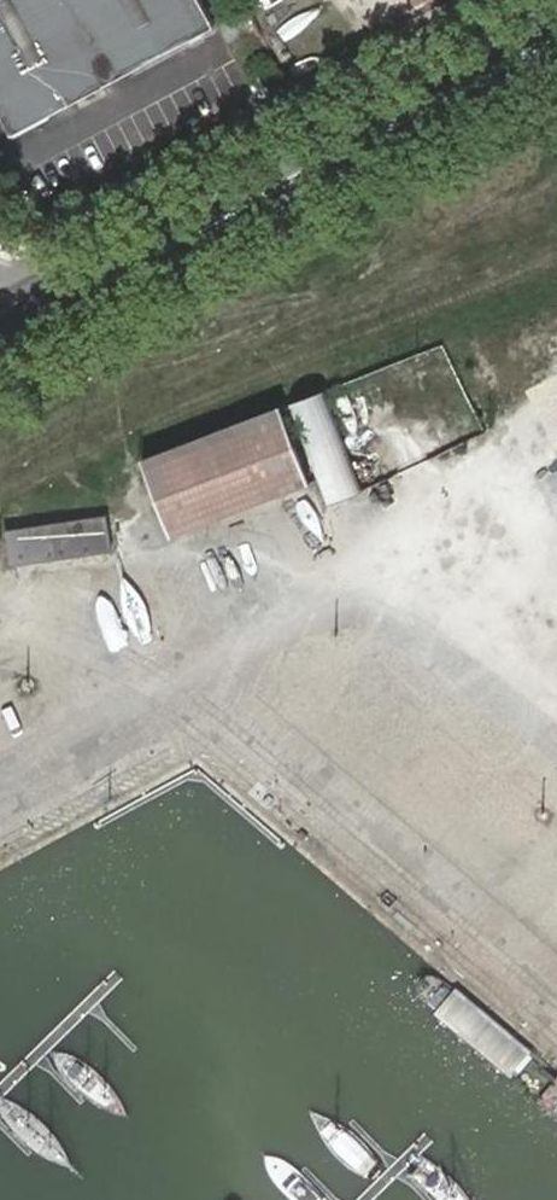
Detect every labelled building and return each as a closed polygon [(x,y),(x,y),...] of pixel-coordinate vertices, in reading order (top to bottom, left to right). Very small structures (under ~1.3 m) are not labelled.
[(12,131),(215,22),(203,0),(0,0),(0,108),(12,131)] [(320,388),(286,402),(326,501),(361,487),(320,388)] [(277,405),(140,461),(170,535),(308,480),(277,405)] [(9,570),(111,553),(106,518),(4,533),(9,570)]
